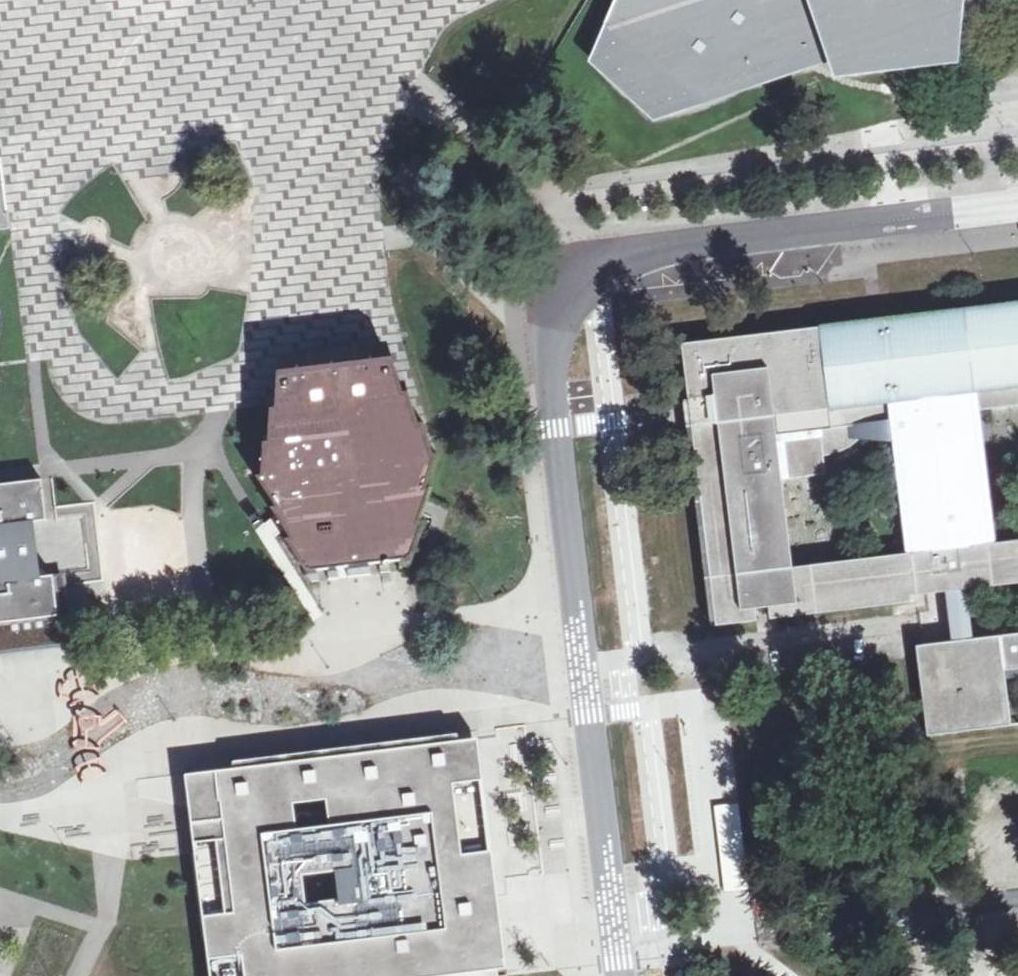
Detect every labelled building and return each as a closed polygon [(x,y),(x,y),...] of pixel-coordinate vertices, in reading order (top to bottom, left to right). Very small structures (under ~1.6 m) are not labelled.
[(659,104),(611,44),(629,0),(613,0),(588,60),(649,117),(654,121),(810,67),(831,60),(838,78),(960,63),(965,16),(1013,0),(964,0),(659,104)] [(659,104),(964,0),(629,0),(611,44),(659,104)] [(11,229),(8,213),(5,213),(0,171),(0,230),(11,229)] [(682,340),(685,367),(689,396),(689,399),(682,400),(683,408),(684,417),(691,416),(715,620),(757,615),(755,603),(768,602),(770,614),(911,598),(910,592),(919,590),(937,588),(938,594),(947,593),(953,636),(915,641),(916,651),(926,732),(970,726),(981,725),(1009,722),(1004,675),(1017,673),(1017,634),(972,639),(966,589),(1017,583),(1017,533),(989,536),(973,406),(1017,401),(1017,299),(682,340)] [(355,566),(418,560),(433,519),(426,520),(434,496),(437,488),(432,487),(444,452),(439,452),(431,420),(425,421),(415,390),(409,390),(400,357),(337,363),(283,368),(280,405),(274,406),(273,439),(266,439),(266,472),(259,473),(279,504),(274,504),(279,512),(295,536),(288,536),(313,571),(355,566)] [(58,616),(53,574),(34,576),(28,523),(46,521),(42,480),(0,485),(0,644),(57,637),(55,617),(58,616)] [(191,790),(199,853),(215,975),(502,975),(501,969),(474,753),(191,790)] [(739,802),(713,805),(723,892),(748,889),(739,802)]
